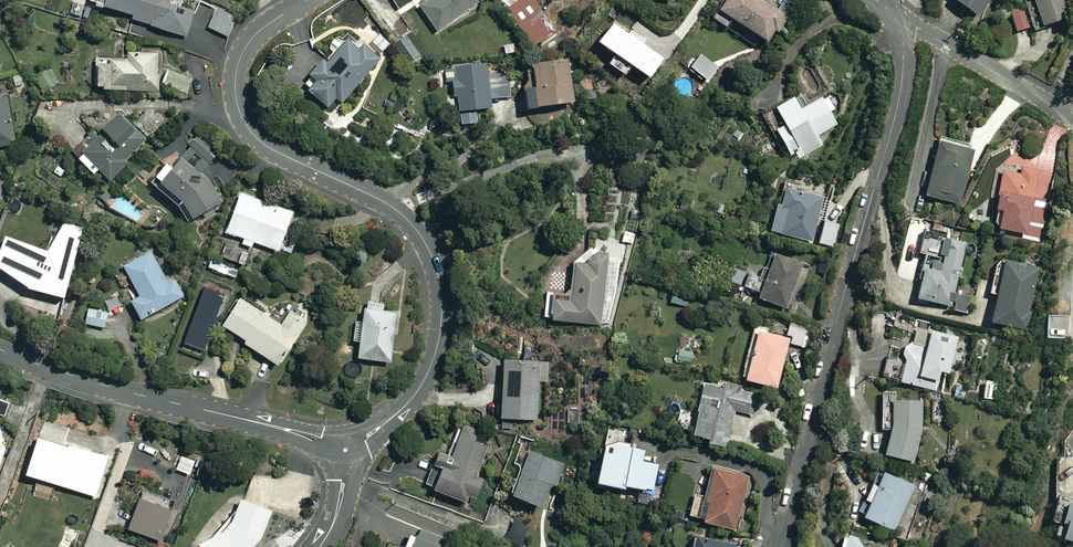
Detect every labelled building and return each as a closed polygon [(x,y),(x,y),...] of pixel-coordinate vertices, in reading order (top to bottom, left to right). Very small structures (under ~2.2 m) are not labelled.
[(188,8),(181,0),(94,0),(93,6),(100,8),(99,12),(106,14),(107,12),(136,20),(134,24),(188,38),(195,14),(187,12),(188,8)] [(437,57),(418,30),(412,34),(389,0),(364,0),(413,73),(437,57)] [(478,0),(435,0),(422,10),(439,34),(480,3),(478,0)] [(533,0),(525,0),(508,11),(534,49),(556,33),(533,0)] [(769,46),(787,18),(760,0),(732,0),(722,15),(769,46)] [(974,17),(987,0),(952,0),(974,17)] [(1059,0),(1030,0),(1038,23),(1064,15),(1059,0)] [(1027,27),(1022,4),(1008,8),(1013,31),(1027,27)] [(236,17),(215,10),(208,30),(228,38),(236,17)] [(313,92),(311,94),(335,113),(342,104),(346,107),(383,59),(367,47),(362,54),(349,44),(332,66),(326,62),(307,87),(313,92)] [(127,61),(96,62),(96,73),(98,73),(98,96),(158,95),(157,50),(127,50),(127,61)] [(573,101),(565,57),(523,65),(526,80),(520,81),(525,109),(573,101)] [(486,76),(484,60),(442,67),(444,79),(450,78),(453,94),(456,94),(460,123),(476,121),(474,109),(489,107),(487,95),(512,92),(509,72),(486,76)] [(194,81),(170,72),(165,87),(189,96),(194,81)] [(613,90),(597,79),(591,89),(606,99),(613,90)] [(0,85),(0,150),(19,146),(6,84),(0,85)] [(797,108),(790,95),(771,105),(781,123),(772,127),(790,162),(822,145),(816,135),(835,125),(829,113),(835,109),(826,92),(797,108)] [(146,144),(120,119),(101,138),(96,132),(73,156),(98,179),(102,174),(113,185),(131,166),(128,163),(146,144)] [(649,143),(644,124),(630,128),(635,147),(649,143)] [(972,146),(936,137),(922,195),(958,203),(972,146)] [(177,152),(168,145),(158,158),(166,165),(177,152)] [(170,166),(152,185),(181,210),(192,228),(226,205),(204,176),(211,167),(192,150),(176,172),(170,166)] [(1041,244),(1049,208),(1031,204),(1039,169),(1016,163),(1017,158),(1001,155),(989,205),(997,207),(992,225),(1024,233),(1022,239),(1041,244)] [(823,196),(780,185),(776,202),(773,201),(766,230),(812,241),(823,196)] [(143,212),(119,196),(111,208),(135,224),(143,212)] [(243,196),(230,238),(245,243),(244,247),(253,250),(254,246),(283,255),(297,213),(243,196)] [(61,227),(47,255),(3,243),(0,255),(0,277),(29,295),(62,304),(81,232),(61,227)] [(965,243),(945,237),(940,258),(931,256),(928,267),(920,265),(912,295),(950,305),(949,308),(964,312),(968,294),(953,290),(965,243)] [(245,250),(229,244),(223,259),(239,265),(245,250)] [(619,255),(571,249),(565,297),(548,295),(545,317),(610,325),(619,255)] [(812,265),(771,250),(763,272),(747,266),(740,285),(755,290),(753,295),(784,307),(794,278),(806,282),(812,265)] [(172,286),(153,254),(126,269),(144,300),(134,305),(144,323),(187,299),(177,283),(172,286)] [(240,271),(213,259),(209,269),(235,280),(240,271)] [(1038,268),(1001,260),(987,320),(1025,328),(1038,268)] [(226,297),(206,290),(186,348),(206,355),(226,297)] [(689,296),(671,290),(668,301),(686,306),(689,296)] [(284,327),(243,302),(226,330),(249,344),(247,348),(281,368),(307,324),(292,315),(284,327)] [(387,306),(370,304),(367,325),(358,324),(355,345),(364,346),(362,363),(394,367),(400,316),(386,314),(387,306)] [(111,314),(91,309),(87,326),(107,331),(111,314)] [(1072,317),(1045,314),(1043,337),(1070,339),(1072,317)] [(808,329),(789,322),(785,334),(791,336),(788,342),(802,347),(808,329)] [(957,337),(915,326),(911,343),(905,342),(899,363),(885,359),(880,375),(932,389),(937,370),(948,372),(957,337)] [(788,337),(753,327),(738,375),(774,386),(788,337)] [(691,352),(676,349),(674,361),(689,364),(691,352)] [(539,362),(500,358),(495,415),(535,418),(539,362)] [(716,384),(700,380),(687,432),(703,436),(703,439),(723,444),(732,410),(750,414),(755,394),(740,390),(741,386),(717,380),(716,384)] [(923,401),(891,395),(880,453),(912,458),(923,401)] [(0,401),(0,418),(4,419),(9,404),(0,401)] [(430,455),(427,462),(434,465),(426,485),(462,500),(465,493),(474,496),(488,461),(483,459),(488,447),(472,441),(476,431),(461,424),(446,461),(430,455)] [(10,448),(4,447),(3,430),(0,430),(0,474),(4,471),(10,448)] [(88,450),(41,437),(31,472),(79,485),(88,450)] [(640,447),(597,438),(589,478),(617,484),(618,482),(651,489),(657,463),(637,459),(640,447)] [(564,464),(520,444),(513,460),(520,463),(507,491),(538,505),(548,481),(555,484),(564,464)] [(203,462),(185,455),(178,472),(196,479),(203,462)] [(746,473),(709,465),(697,518),(733,527),(746,473)] [(912,484),(878,469),(872,482),(868,481),(861,497),(865,498),(858,514),(892,529),(912,484)] [(1069,499),(1060,495),(1051,517),(1059,522),(1055,530),(1066,546),(1072,546),(1072,496),(1069,499)] [(164,545),(175,514),(143,502),(132,533),(164,545)] [(262,541),(274,516),(245,503),(240,515),(236,512),(219,537),(203,546),(258,546),(262,541)] [(531,523),(514,518),(509,535),(525,540),(531,523)] [(84,533),(69,528),(66,536),(32,525),(25,546),(79,546),(84,533)] [(406,529),(399,546),(434,546),(437,540),(406,529)] [(690,531),(686,546),(734,546),(735,543),(690,531)] [(843,532),(839,546),(884,546),(884,545),(843,532)]
